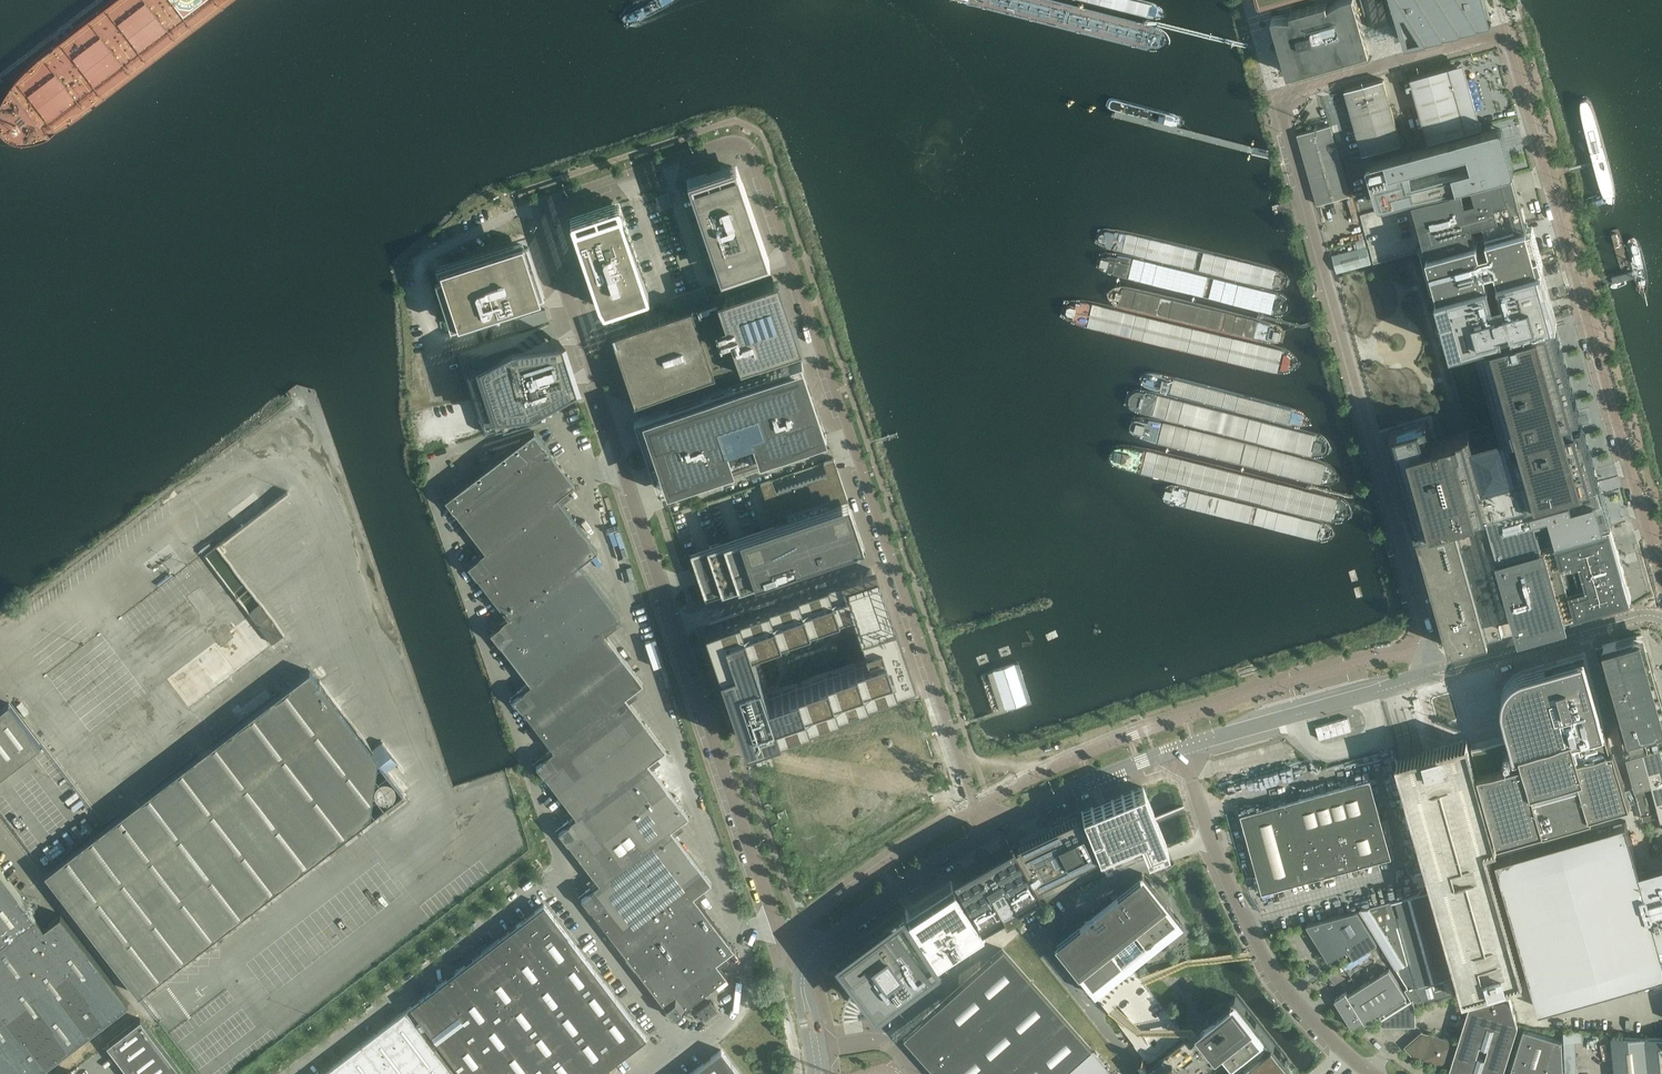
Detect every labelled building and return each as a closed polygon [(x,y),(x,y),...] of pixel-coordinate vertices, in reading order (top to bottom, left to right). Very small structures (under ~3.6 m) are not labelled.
[(1347,0),(1337,0),(1328,6),(1327,1),(1315,4),(1291,11),(1290,11),(1292,16),(1279,15),(1276,15),(1272,17),(1277,34),(1280,33),(1282,39),(1284,45),(1282,45),(1283,57),(1288,74),(1362,53),(1347,0)] [(1480,20),(1477,11),(1480,10),(1481,9),(1483,9),(1486,9),(1483,0),(1398,0),(1410,40),(1462,26),(1480,21),(1480,20)] [(1486,9),(1488,18),(1492,17),(1488,0),(1483,0),(1486,9)] [(1478,119),(1479,118),(1465,65),(1464,62),(1450,66),(1450,68),(1458,66),(1465,76),(1467,79),(1478,119)] [(1477,116),(1467,79),(1458,66),(1450,68),(1450,66),(1442,68),(1410,77),(1416,98),(1426,136),(1428,142),(1466,131),(1482,127),(1481,124),(1479,118),(1478,119),(1477,116)] [(1389,98),(1384,80),(1383,79),(1345,90),(1345,91),(1363,154),(1401,143),(1390,104),(1389,101),(1389,98)] [(1615,198),(1616,195),(1616,182),(1596,105),(1589,93),(1582,95),(1583,108),(1597,162),(1603,184),(1610,197),(1611,199),(1614,199),(1615,198)] [(1340,160),(1330,125),(1307,131),(1298,134),(1303,152),(1303,153),(1306,152),(1307,154),(1307,157),(1304,158),(1308,169),(1318,204),(1350,195),(1340,160)] [(1513,163),(1504,128),(1504,127),(1503,126),(1502,125),(1501,125),(1500,125),(1499,125),(1498,125),(1370,160),(1369,160),(1368,161),(1368,162),(1367,163),(1367,164),(1367,165),(1377,203),(1378,203),(1378,204),(1379,205),(1380,205),(1381,206),(1382,206),(1383,206),(1511,170),(1513,170),(1513,169),(1514,168),(1514,167),(1514,166),(1513,163)] [(740,180),(736,168),(716,174),(716,173),(715,173),(715,172),(714,172),(713,172),(712,172),(711,173),(711,174),(710,174),(710,175),(710,176),(708,177),(691,183),(721,273),(765,258),(766,258),(740,180)] [(686,177),(720,276),(769,259),(742,179),(740,180),(766,258),(765,258),(721,273),(691,183),(708,177),(706,170),(686,177)] [(1413,200),(1416,210),(1427,249),(1526,222),(1526,221),(1520,200),(1518,193),(1515,184),(1513,175),(1513,173),(1513,172),(1413,200)] [(668,192),(656,196),(660,209),(672,205),(668,192)] [(617,200),(616,201),(571,216),(570,216),(570,217),(570,218),(570,219),(572,224),(575,229),(575,230),(602,307),(602,308),(603,308),(604,308),(605,308),(646,294),(647,294),(647,293),(648,293),(648,292),(648,291),(648,290),(647,284),(647,283),(620,202),(619,202),(619,201),(618,201),(617,200)] [(1417,251),(1427,249),(1416,210),(1413,200),(1360,215),(1361,217),(1367,238),(1374,263),(1417,251)] [(1527,224),(1521,226),(1523,233),(1525,239),(1526,238),(1526,239),(1525,240),(1529,253),(1530,252),(1530,253),(1529,253),(1532,266),(1538,265),(1530,236),(1528,227),(1527,224)] [(1532,266),(1529,253),(1530,253),(1530,252),(1529,253),(1525,240),(1526,239),(1526,238),(1525,239),(1523,233),(1521,226),(1420,253),(1430,289),(1431,294),(1532,266)] [(1357,241),(1359,248),(1366,246),(1365,238),(1357,241)] [(454,324),(458,323),(442,275),(478,263),(478,262),(478,261),(478,260),(479,260),(479,259),(480,259),(481,259),(482,259),(482,260),(483,260),(483,261),(484,261),(529,247),(527,243),(524,244),(522,240),(438,268),(436,268),(454,324)] [(1371,263),(1366,246),(1359,248),(1332,255),(1337,272),(1371,263)] [(442,275),(458,323),(544,295),(529,247),(484,261),(483,261),(483,260),(482,260),(482,259),(481,259),(480,259),(479,259),(479,260),(478,260),(478,261),(478,262),(478,263),(442,275)] [(1343,293),(1423,270),(1418,254),(1338,276),(1343,293)] [(1554,319),(1551,311),(1550,306),(1549,302),(1545,290),(1545,289),(1544,290),(1543,286),(1542,281),(1542,279),(1542,278),(1542,277),(1541,273),(1539,265),(1538,265),(1432,294),(1448,349),(1545,322),(1554,319)] [(1423,270),(1343,293),(1343,296),(1423,273),(1423,270)] [(801,345),(793,321),(789,311),(785,296),(778,276),(773,278),(779,298),(770,301),(775,316),(779,326),(788,323),(796,347),(801,345)] [(770,301),(779,298),(773,278),(769,279),(674,311),(610,332),(612,338),(613,340),(630,390),(634,402),(639,400),(735,368),(740,366),(744,365),(796,347),(788,323),(779,326),(775,316),(770,301)] [(688,291),(687,291),(691,304),(708,298),(704,286),(689,290),(688,291)] [(1445,349),(1430,295),(1429,289),(1402,297),(1418,356),(1445,349)] [(691,304),(687,291),(686,291),(670,297),(675,310),(691,304)] [(1418,356),(1402,297),(1398,298),(1414,357),(1418,356)] [(1387,301),(1383,302),(1403,377),(1407,376),(1387,301)] [(1465,423),(1455,388),(1427,396),(1421,372),(1403,377),(1383,302),(1367,307),(1371,320),(1351,325),(1379,429),(1396,425),(1433,415),(1438,431),(1439,431),(1465,423)] [(545,308),(515,318),(518,329),(549,319),(545,308)] [(1264,318),(1302,327),(1302,326),(1301,324),(1264,315),(1264,318)] [(1350,322),(1351,325),(1371,320),(1370,317),(1350,322)] [(1582,422),(1595,469),(1597,469),(1584,425),(1593,422),(1589,407),(1580,410),(1557,326),(1556,323),(1555,321),(1554,322),(1580,413),(1587,410),(1590,420),(1582,422)] [(1418,528),(1418,529),(1425,527),(1590,481),(1597,479),(1598,478),(1597,478),(1597,477),(1596,477),(1597,478),(1595,478),(1595,479),(1592,480),(1591,479),(1590,480),(1589,476),(1588,473),(1587,470),(1588,470),(1589,470),(1589,469),(1586,460),(1586,459),(1583,448),(1579,437),(1580,437),(1580,436),(1579,436),(1577,426),(1576,426),(1576,425),(1577,425),(1576,424),(1575,424),(1574,422),(1573,418),(1573,417),(1572,415),(1573,414),(1574,414),(1574,413),(1573,414),(1573,413),(1573,412),(1570,402),(1567,391),(1567,390),(1566,390),(1563,379),(1564,379),(1564,378),(1563,379),(1560,368),(1561,367),(1560,367),(1557,356),(1557,355),(1557,356),(1554,345),(1554,344),(1551,335),(1551,334),(1548,324),(1549,324),(1548,324),(1552,323),(1552,324),(1553,323),(1554,324),(1554,323),(1554,322),(1553,322),(1546,324),(1479,343),(1504,432),(1473,441),(1470,429),(1432,440),(1427,419),(1397,428),(1390,430),(1390,431),(1391,431),(1393,430),(1392,430),(1395,429),(1396,429),(1399,438),(1398,439),(1399,439),(1401,448),(1401,449),(1402,449),(1405,460),(1404,460),(1404,461),(1405,461),(1406,461),(1406,460),(1409,459),(1410,460),(1411,462),(1412,462),(1412,465),(1413,467),(1412,467),(1413,470),(1412,470),(1409,471),(1408,471),(1408,472),(1407,472),(1408,472),(1411,483),(1411,484),(1414,495),(1415,495),(1418,506),(1417,506),(1417,507),(1418,507),(1420,516),(1420,517),(1422,517),(1422,519),(1423,519),(1424,522),(1424,525),(1424,526),(1423,526),(1423,527),(1420,528),(1420,527),(1418,527),(1417,527),(1417,528),(1417,529),(1418,528)] [(1589,469),(1589,470),(1588,470),(1589,471),(1592,470),(1595,469),(1582,422),(1590,420),(1587,410),(1580,413),(1554,322),(1553,322),(1554,322),(1554,323),(1554,324),(1553,323),(1552,324),(1552,323),(1548,324),(1549,324),(1548,324),(1551,334),(1551,335),(1554,344),(1554,345),(1557,356),(1557,355),(1557,356),(1560,367),(1561,367),(1560,368),(1563,379),(1564,378),(1564,379),(1563,379),(1566,390),(1567,390),(1567,391),(1570,402),(1573,412),(1573,413),(1573,414),(1574,413),(1574,414),(1573,414),(1572,415),(1587,411),(1589,420),(1575,424),(1576,424),(1577,425),(1576,425),(1576,426),(1577,426),(1579,436),(1580,436),(1580,437),(1579,437),(1583,448),(1586,459),(1586,460),(1589,469)] [(544,324),(533,328),(529,329),(532,336),(533,340),(537,339),(538,338),(547,333),(545,330),(544,324)] [(561,393),(566,390),(568,389),(581,383),(565,335),(552,337),(549,338),(543,338),(533,328),(529,329),(516,334),(459,352),(458,352),(458,353),(457,354),(458,355),(482,430),(482,431),(483,431),(484,431),(550,410),(555,408),(555,409),(558,408),(561,393)] [(797,364),(639,417),(639,419),(645,437),(648,445),(648,446),(653,461),(655,465),(663,488),(663,489),(672,486),(714,472),(766,455),(771,453),(773,452),(774,452),(794,445),(821,436),(826,435),(825,432),(820,434),(813,411),(812,408),(811,404),(810,405),(797,366),(802,364),(802,362),(797,364)] [(820,434),(825,432),(802,364),(797,366),(810,405),(811,404),(812,408),(813,411),(820,434)] [(1587,411),(1572,415),(1573,417),(1573,418),(1574,422),(1575,424),(1589,420),(1587,411)] [(1390,430),(1390,429),(1389,430),(1399,463),(1397,463),(1400,473),(1401,473),(1414,520),(1418,519),(1418,518),(1422,517),(1420,517),(1420,516),(1418,507),(1417,507),(1417,506),(1418,506),(1415,495),(1414,495),(1411,484),(1411,483),(1408,472),(1407,472),(1408,472),(1408,471),(1409,471),(1412,470),(1413,470),(1412,467),(1413,467),(1412,465),(1412,462),(1411,462),(1410,460),(1409,459),(1406,460),(1406,461),(1405,461),(1404,461),(1404,460),(1405,460),(1402,449),(1401,449),(1401,448),(1399,439),(1398,439),(1399,438),(1396,429),(1395,429),(1392,430),(1393,430),(1391,431),(1390,431),(1390,430)] [(1399,463),(1389,430),(1388,430),(1397,462),(1395,462),(1399,476),(1401,475),(1413,520),(1414,520),(1401,473),(1400,473),(1397,463),(1399,463)] [(566,491),(571,487),(575,484),(567,473),(563,469),(558,462),(555,459),(535,432),(534,431),(523,438),(511,448),(473,477),(445,498),(445,499),(454,511),(471,532),(484,549),(486,551),(557,497),(557,498),(566,491)] [(832,472),(833,472),(834,472),(836,479),(840,491),(852,526),(859,548),(863,547),(837,470),(838,470),(834,458),(828,460),(823,462),(827,473),(832,472)] [(766,494),(775,523),(786,555),(790,568),(791,571),(790,571),(791,573),(864,549),(864,546),(863,547),(859,548),(852,526),(840,491),(836,479),(834,472),(833,472),(832,472),(827,473),(776,491),(766,494),(767,494),(766,494)] [(774,524),(775,523),(766,494),(767,494),(766,494),(776,491),(772,479),(770,480),(760,483),(774,524)] [(1603,518),(1604,524),(1607,523),(1612,522),(1604,493),(1602,494),(1599,481),(1595,482),(1597,487),(1596,487),(1597,489),(1598,492),(1602,506),(1600,506),(1603,518)] [(1590,483),(1563,491),(1487,513),(1498,553),(1604,524),(1603,518),(1600,506),(1602,506),(1598,492),(1597,489),(1596,487),(1597,487),(1595,482),(1590,483)] [(566,491),(557,498),(561,503),(566,500),(570,496),(566,491)] [(588,558),(594,553),(597,551),(592,543),(561,503),(557,498),(557,497),(486,551),(484,549),(479,552),(470,560),(466,562),(487,589),(506,615),(508,618),(579,563),(580,564),(584,561),(588,558)] [(1484,514),(1484,513),(1426,530),(1418,532),(1419,532),(1420,535),(1423,548),(1424,553),(1426,559),(1445,626),(1445,629),(1447,633),(1451,648),(1455,646),(1455,645),(1458,644),(1461,643),(1462,645),(1502,634),(1503,633),(1499,619),(1506,617),(1512,615),(1484,514)] [(1417,529),(1418,529),(1418,528),(1417,529),(1417,528),(1417,527),(1418,527),(1420,527),(1420,528),(1423,527),(1423,526),(1424,526),(1424,525),(1424,522),(1423,519),(1422,519),(1422,517),(1418,518),(1418,519),(1414,520),(1417,527),(1416,527),(1417,529)] [(766,576),(790,568),(786,555),(775,523),(774,524),(690,552),(705,597),(748,582),(766,576)] [(1631,597),(1624,571),(1623,568),(1621,561),(1620,556),(1619,552),(1617,547),(1619,547),(1618,546),(1617,547),(1615,543),(1614,539),(1616,538),(1615,538),(1614,536),(1614,535),(1615,535),(1615,534),(1614,535),(1613,531),(1611,527),(1613,527),(1613,526),(1611,526),(1611,525),(1611,524),(1608,525),(1498,556),(1515,614),(1519,629),(1530,626),(1536,624),(1621,600),(1631,597)] [(272,643),(285,634),(216,544),(204,553),(272,643)] [(602,630),(615,621),(620,617),(616,612),(580,564),(579,563),(508,618),(506,615),(489,629),(496,638),(501,645),(529,681),(531,684),(602,630)] [(745,610),(708,623),(748,741),(911,686),(871,568),(745,610)] [(163,607),(187,592),(185,590),(200,581),(192,569),(157,591),(162,599),(159,601),(163,607)] [(602,630),(607,636),(611,632),(615,629),(611,624),(602,630)] [(499,646),(501,645),(496,638),(489,629),(487,630),(499,646)] [(630,694),(639,686),(643,683),(639,678),(607,636),(602,630),(531,684),(529,681),(526,684),(522,687),(523,687),(524,689),(520,693),(518,691),(519,691),(518,691),(519,693),(517,695),(513,698),(520,706),(524,711),(552,748),(554,751),(625,696),(625,697),(630,694)] [(1651,665),(1650,663),(1642,634),(1618,641),(1604,645),(1609,662),(1601,665),(1607,689),(1616,687),(1632,746),(1661,738),(1661,705),(1651,665)] [(1500,699),(1500,703),(1501,707),(1508,732),(1471,742),(1498,836),(1627,800),(1584,648),(1552,657),(1554,665),(1546,667),(1544,661),(1524,667),(1519,669),(1513,673),(1509,677),(1506,680),(1504,683),(1503,686),(1503,687),(1502,689),(1501,692),(1500,695),(1500,699)] [(1654,662),(1650,663),(1651,665),(1661,705),(1661,691),(1654,662)] [(1018,663),(981,675),(993,712),(1030,700),(1018,663)] [(45,872),(47,875),(48,873),(47,871),(104,827),(310,671),(309,670),(104,827),(45,872)] [(48,873),(48,874),(47,875),(139,995),(139,994),(206,943),(214,936),(330,848),(340,841),(403,792),(388,773),(400,764),(383,741),(371,750),(358,734),(358,733),(349,722),(348,721),(338,707),(337,707),(331,698),(330,697),(318,682),(318,681),(310,671),(104,827),(47,871),(48,873)] [(522,687),(510,696),(522,712),(524,711),(520,706),(513,698),(517,695),(519,693),(518,691),(519,691),(518,691),(520,693),(524,689),(523,687),(522,687)] [(1616,687),(1607,689),(1623,749),(1632,746),(1616,687)] [(625,697),(629,702),(638,695),(634,690),(630,694),(625,697)] [(652,760),(662,752),(666,750),(661,744),(638,714),(629,702),(625,697),(625,696),(554,751),(552,748),(548,751),(545,753),(545,754),(547,756),(543,759),(541,757),(540,757),(542,760),(540,761),(536,764),(543,773),(546,776),(547,777),(575,814),(577,817),(648,763),(652,760)] [(0,709),(0,776),(11,767),(37,748),(41,745),(9,703),(0,709)] [(1522,976),(1486,849),(1485,847),(1485,846),(1496,843),(1468,743),(1457,746),(1446,749),(1441,750),(1439,751),(1435,752),(1431,753),(1428,754),(1425,754),(1399,762),(1408,793),(1407,793),(1464,993),(1490,986),(1490,989),(1509,984),(1508,980),(1522,976)] [(1643,748),(1661,814),(1661,818),(1661,743),(1643,748)] [(1645,818),(1661,814),(1643,748),(1627,752),(1641,805),(1645,818)] [(55,763),(44,749),(35,756),(46,770),(55,763)] [(543,773),(536,764),(540,761),(542,760),(540,757),(541,757),(543,759),(547,756),(545,754),(545,753),(534,762),(533,762),(541,774),(545,779),(547,777),(546,776),(543,773)] [(648,763),(652,768),(661,762),(657,757),(652,760),(648,763)] [(675,835),(671,830),(675,826),(679,823),(683,821),(688,816),(686,812),(652,768),(648,763),(577,817),(575,814),(571,817),(568,820),(570,822),(565,826),(564,824),(564,823),(563,824),(565,826),(563,828),(559,830),(569,844),(597,881),(594,883),(590,886),(591,887),(591,886),(592,889),(588,892),(587,890),(586,890),(588,892),(585,894),(582,897),(588,906),(592,910),(615,941),(704,873),(699,867),(683,846),(680,842),(675,835)] [(1392,856),(1381,817),(1371,778),(1306,796),(1241,813),(1247,833),(1263,891),(1287,885),(1328,874),(1373,861),(1392,856)] [(1155,817),(1147,797),(1143,787),(1143,786),(1102,803),(1081,811),(1082,813),(1106,873),(1113,870),(1168,848),(1168,847),(1167,845),(1157,822),(1156,820),(1156,818),(1155,817)] [(72,793),(66,797),(80,816),(86,811),(72,793)] [(404,793),(383,809),(387,815),(408,799),(404,793)] [(1406,805),(1404,795),(1397,797),(1399,807),(1406,805)] [(1080,814),(1079,812),(1048,827),(1046,825),(1033,831),(1019,838),(1020,841),(1015,843),(1016,844),(1018,844),(1024,857),(1024,858),(1025,857),(1025,858),(1032,871),(1032,872),(1037,882),(1037,883),(1038,882),(1038,883),(1054,875),(1070,868),(1087,859),(1097,855),(1097,854),(1078,814),(1080,814)] [(569,844),(559,830),(563,828),(565,826),(563,824),(564,823),(564,824),(565,826),(570,822),(568,820),(555,829),(568,845),(569,844)] [(1496,857),(1539,1007),(1562,1001),(1562,1000),(1571,997),(1571,998),(1661,972),(1661,868),(1641,874),(1640,869),(1626,820),(1528,848),(1529,849),(1524,850),(1519,851),(1496,857)] [(671,830),(675,835),(683,828),(679,823),(675,826),(671,830)] [(979,920),(980,921),(1038,888),(1038,887),(1037,887),(1037,886),(1036,886),(1014,847),(1015,846),(1011,839),(995,848),(968,863),(952,872),(956,879),(957,879),(980,918),(979,919),(979,920)] [(340,841),(330,848),(334,854),(339,850),(344,846),(340,841)] [(1015,846),(1014,847),(1036,886),(1037,886),(1036,885),(1037,885),(1036,883),(1037,883),(1024,858),(1024,857),(1018,844),(1016,844),(1017,845),(1015,846)] [(1640,869),(1641,874),(1661,868),(1661,862),(1640,869)] [(61,914),(52,920),(44,927),(42,923),(29,907),(0,869),(0,1073),(34,1073),(128,1002),(94,958),(61,914)] [(734,949),(726,938),(698,901),(694,896),(698,892),(711,882),(707,878),(704,873),(615,941),(646,981),(663,1003),(666,1007),(668,1006),(675,1015),(679,1012),(681,1014),(686,1010),(684,1008),(720,981),(726,975),(716,962),(734,949)] [(1183,924),(1162,898),(1155,889),(1147,879),(1142,873),(1116,893),(1117,894),(1111,898),(1111,897),(1100,906),(1100,907),(1096,910),(1095,910),(1084,919),(1085,919),(1079,923),(1053,943),(1094,995),(1094,994),(1095,994),(1104,986),(1105,986),(1130,966),(1131,965),(1142,957),(1150,950),(1183,924)] [(980,918),(957,879),(956,879),(979,920),(979,919),(980,918)] [(931,898),(914,909),(930,933),(945,923),(959,945),(984,929),(953,882),(952,880),(950,881),(952,884),(931,898)] [(952,884),(950,881),(912,906),(913,907),(914,909),(931,898),(952,884)] [(592,910),(588,906),(582,897),(585,894),(588,892),(586,890),(587,890),(588,892),(592,889),(591,886),(591,887),(590,886),(578,895),(590,911),(592,910)] [(694,896),(698,901),(706,895),(702,889),(698,892),(694,896)] [(1431,890),(1431,889),(1360,909),(1405,981),(1408,987),(1405,989),(1411,999),(1382,1018),(1381,1018),(1381,1021),(1381,1023),(1383,1025),(1388,1025),(1394,1025),(1399,1025),(1405,1025),(1416,1025),(1416,1008),(1415,1005),(1424,1002),(1441,997),(1460,992),(1431,890)] [(1077,890),(1071,894),(1074,898),(1080,894),(1077,890)] [(881,1009),(878,1005),(876,1006),(872,1000),(868,994),(864,989),(858,981),(853,975),(851,976),(850,977),(845,971),(837,960),(863,941),(871,935),(875,933),(905,910),(907,909),(902,902),(832,955),(856,985),(857,984),(876,1009),(878,1007),(880,1011),(941,965),(890,1002),(883,1008),(882,1009),(881,1009)] [(596,972),(544,904),(518,924),(569,992),(596,972)] [(910,915),(909,912),(907,909),(905,910),(937,959),(939,959),(938,958),(937,957),(937,958),(936,957),(930,948),(931,947),(930,946),(930,947),(923,937),(923,936),(924,936),(923,935),(922,936),(916,925),(916,924),(915,925),(909,916),(910,915)] [(958,946),(959,945),(945,923),(930,933),(914,909),(911,911),(909,912),(910,915),(909,916),(915,925),(916,924),(916,925),(922,936),(923,935),(924,936),(923,936),(923,937),(930,947),(930,946),(931,947),(930,948),(936,957),(937,958),(937,957),(938,958),(939,959),(958,946)] [(1378,942),(1358,909),(1336,916),(1343,927),(1354,944),(1348,948),(1349,949),(1351,952),(1354,957),(1378,942)] [(941,965),(905,910),(875,933),(871,935),(876,941),(872,944),(868,948),(863,941),(837,960),(845,971),(850,977),(851,976),(853,975),(858,981),(864,989),(868,994),(872,1000),(876,1006),(878,1005),(881,1009),(882,1009),(883,1008),(890,1002),(941,965)] [(1319,942),(1343,927),(1336,916),(1307,924),(1313,934),(1317,940),(1319,942)] [(1020,919),(1015,923),(1022,932),(1027,928),(1025,925),(1023,923),(1020,919)] [(569,992),(518,924),(465,965),(477,981),(505,1017),(517,1032),(545,1011),(593,1073),(598,1073),(619,1058),(569,992)] [(1283,931),(1285,936),(1301,932),(1300,926),(1283,931)] [(1354,944),(1343,927),(1319,942),(1320,944),(1323,950),(1329,959),(1348,948),(1354,944)] [(863,941),(868,948),(876,941),(871,935),(863,941)] [(214,936),(206,943),(209,947),(213,943),(217,940),(214,936)] [(913,1028),(903,1037),(935,1073),(936,1073),(1062,1073),(1091,1048),(1002,949),(913,1028)] [(505,1017),(477,981),(465,965),(440,984),(480,1036),(505,1017)] [(1095,994),(1094,994),(1100,1002),(1143,1056),(1142,1057),(1143,1058),(1141,1059),(1141,1058),(1140,1059),(1145,1065),(1149,1062),(1150,1064),(1186,1036),(1186,1035),(1144,982),(1141,978),(1139,975),(1131,965),(1130,966),(1105,986),(1104,986),(1095,994)] [(1378,1015),(1407,996),(1389,968),(1376,977),(1348,994),(1346,991),(1336,998),(1335,999),(1343,1011),(1345,1014),(1347,1017),(1348,1019),(1353,1027),(1364,1020),(1364,1021),(1365,1023),(1378,1015)] [(646,1037),(596,972),(569,992),(619,1058),(646,1037)] [(480,1036),(440,984),(420,999),(411,1006),(404,1011),(445,1063),(480,1036)] [(1226,1000),(1228,1002),(1236,996),(1284,1057),(1286,1060),(1288,1058),(1236,992),(1226,1000)] [(1518,1026),(1518,1025),(1509,995),(1469,1006),(1467,1015),(1464,1024),(1462,1029),(1458,1042),(1431,1033),(1430,1034),(1422,1031),(1405,1046),(1412,1054),(1414,1055),(1421,1057),(1423,1058),(1423,1059),(1427,1060),(1434,1062),(1441,1064),(1448,1066),(1451,1067),(1449,1072),(1448,1073),(1503,1073),(1518,1026)] [(1236,996),(1228,1002),(1222,1007),(1223,1007),(1217,1012),(1216,1012),(1201,1023),(1198,1026),(1197,1027),(1198,1027),(1197,1028),(1192,1032),(1192,1031),(1189,1034),(1186,1035),(1186,1036),(1150,1064),(1140,1072),(1142,1073),(1295,1073),(1296,1073),(1286,1060),(1284,1057),(1236,996)] [(702,1020),(716,1010),(717,1009),(710,1001),(696,1012),(702,1020)] [(445,1063),(404,1011),(362,1044),(385,1073),(453,1073),(445,1063)] [(545,1011),(517,1032),(551,1073),(593,1073),(545,1011)] [(517,1032),(505,1017),(480,1036),(445,1063),(453,1073),(551,1073),(517,1032)] [(158,1041),(142,1020),(141,1018),(117,1036),(113,1040),(107,1044),(124,1066),(158,1041)] [(1562,1040),(1524,1029),(1510,1073),(1564,1073),(1562,1040)] [(1566,1073),(1578,1073),(1576,1038),(1583,1038),(1583,1030),(1565,1029),(1566,1073)] [(1646,1033),(1612,1032),(1613,1044),(1613,1050),(1616,1073),(1650,1073),(1646,1033)] [(1646,1033),(1650,1073),(1661,1073),(1661,1034),(1646,1033)] [(158,1041),(124,1066),(130,1073),(159,1073),(174,1062),(158,1041)] [(362,1044),(322,1073),(385,1073),(362,1044)] [(1062,1073),(1112,1073),(1113,1073),(1091,1048),(1062,1073)] [(721,1050),(689,1073),(740,1073),(721,1050)] [(174,1062),(159,1073),(183,1073),(174,1062)]
